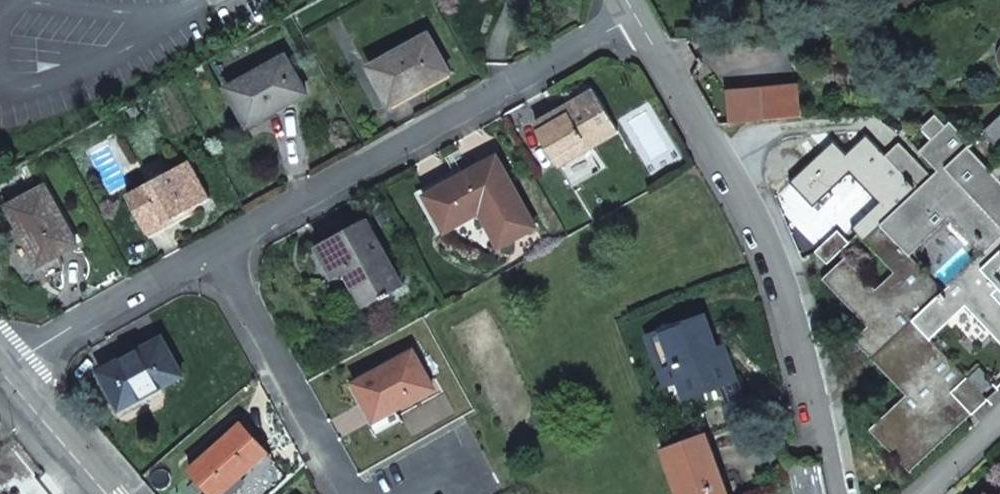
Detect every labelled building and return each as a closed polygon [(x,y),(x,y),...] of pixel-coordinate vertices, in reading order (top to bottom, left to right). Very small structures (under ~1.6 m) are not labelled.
[(428,33),(370,67),(391,104),(449,71),(428,33)] [(287,55),(227,88),(248,125),(307,92),(287,55)] [(766,119),(801,116),(797,83),(762,87),(766,119)] [(730,122),(766,119),(762,87),(727,90),(730,122)] [(595,91),(536,126),(560,166),(619,131),(595,91)] [(837,230),(815,252),(826,264),(858,234),(894,272),(875,291),(844,258),(826,276),(871,324),(878,332),(864,345),(908,392),(870,429),(907,469),(969,410),(972,414),(994,393),(987,386),(981,393),(930,339),(966,305),(999,341),(999,302),(997,299),(992,293),(999,287),(999,289),(999,181),(998,179),(999,178),(999,164),(991,172),(967,147),(971,144),(950,122),(945,126),(935,115),(921,128),(932,140),(919,151),(938,171),(944,177),(936,184),(930,178),(898,144),(885,156),(865,136),(846,155),(840,148),(830,157),(824,151),(791,182),(812,205),(849,171),(879,203),(843,237),(837,230)] [(984,132),(999,150),(999,117),(984,132)] [(834,142),(824,151),(830,157),(840,148),(834,142)] [(534,227),(496,157),(465,174),(426,196),(445,230),(481,211),(499,246),(534,227)] [(190,160),(127,194),(147,232),(210,198),(190,160)] [(938,171),(930,178),(936,184),(944,177),(938,171)] [(46,186),(9,206),(40,265),(78,244),(46,186)] [(366,220),(318,247),(335,277),(346,271),(365,306),(403,285),(366,220)] [(999,296),(999,289),(999,287),(992,293),(997,299),(999,296)] [(718,356),(716,349),(703,316),(648,336),(672,402),(723,383),(735,379),(726,353),(718,356)] [(857,338),(864,345),(878,332),(871,324),(857,338)] [(162,337),(101,371),(121,409),(183,375),(162,337)] [(723,346),(716,349),(718,356),(726,353),(723,346)] [(412,351),(354,383),(374,420),(432,388),(412,351)] [(743,400),(735,379),(723,383),(731,405),(743,400)] [(725,407),(732,425),(762,414),(755,396),(743,400),(731,405),(725,407)] [(192,466),(217,493),(224,493),(267,455),(239,423),(192,466)] [(662,450),(679,493),(727,493),(705,435),(705,434),(662,450)] [(793,482),(795,493),(806,493),(826,490),(821,459),(789,464),(793,482)]
